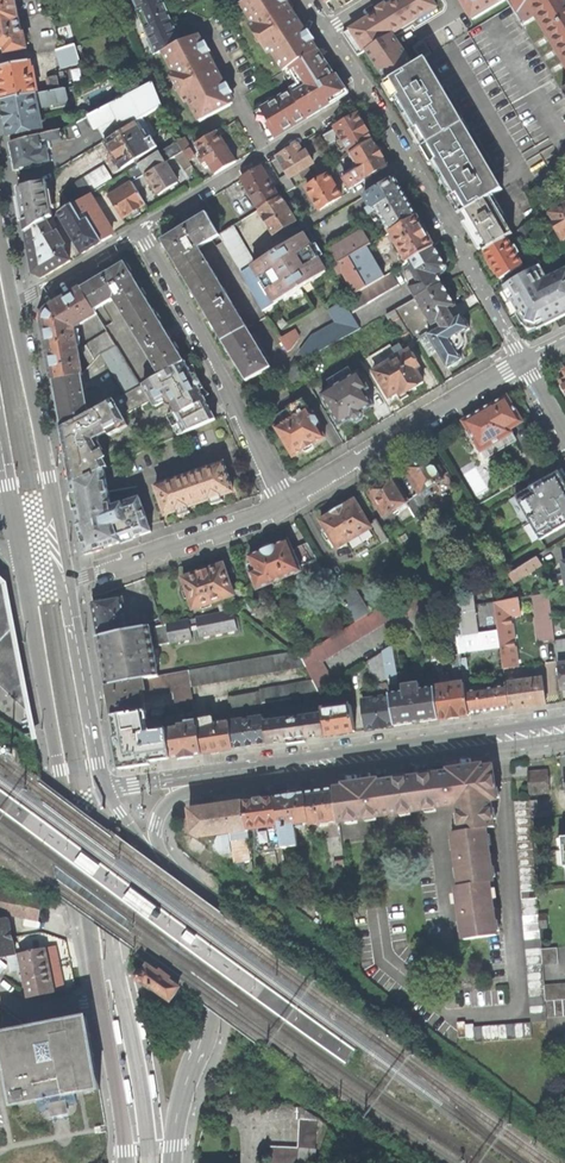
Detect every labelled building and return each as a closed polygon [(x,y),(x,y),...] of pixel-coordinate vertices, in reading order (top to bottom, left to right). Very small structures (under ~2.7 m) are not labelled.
[(19,19),(16,0),(0,0),(0,23),(19,19)] [(138,9),(136,10),(148,36),(146,37),(154,54),(163,50),(181,42),(169,17),(167,12),(168,11),(165,3),(163,4),(162,0),(134,0),(138,9)] [(241,4),(254,24),(249,26),(268,54),(272,52),(284,71),(290,67),(318,51),(289,6),(287,3),(290,0),(247,0),(241,4)] [(377,12),(391,34),(414,20),(436,7),(431,0),(397,0),(377,12)] [(511,6),(507,0),(460,0),(476,27),(511,6)] [(511,6),(523,26),(536,18),(564,65),(564,0),(507,0),(511,6)] [(340,35),(363,70),(400,48),(391,34),(377,12),(360,23),(340,35)] [(27,49),(24,33),(22,33),(19,19),(0,23),(0,49),(5,48),(6,53),(27,49)] [(425,58),(434,52),(426,37),(414,20),(391,34),(400,48),(363,70),(367,77),(390,63),(398,75),(425,58)] [(196,36),(181,42),(163,50),(174,71),(170,73),(185,103),(189,101),(200,121),(231,105),(227,97),(234,93),(229,83),(226,85),(217,68),(208,53),(212,51),(207,42),(201,44),(196,36)] [(75,44),(56,50),(61,68),(81,62),(75,44)] [(325,61),(318,51),(290,67),(300,84),(253,112),(270,140),(292,127),(322,110),(344,96),(344,91),(338,82),(333,74),(325,61)] [(503,190),(425,58),(398,75),(385,83),(401,110),(443,181),(462,214),(490,197),(503,190)] [(2,100),(37,93),(32,68),(30,68),(28,61),(0,67),(0,90),(2,100)] [(385,83),(398,75),(390,63),(367,77),(372,84),(375,89),(385,83)] [(47,78),(49,91),(60,89),(57,76),(47,78)] [(163,106),(153,82),(89,115),(96,129),(100,128),(106,140),(135,123),(143,118),(163,106)] [(9,135),(41,128),(36,105),(42,103),(45,105),(50,104),(51,109),(69,105),(64,87),(60,89),(49,91),(37,93),(2,100),(5,118),(9,135)] [(94,130),(96,129),(89,115),(87,116),(94,130)] [(348,149),(351,153),(373,140),(365,127),(358,115),(336,128),(342,138),(336,141),(342,151),(348,149)] [(154,137),(143,118),(135,123),(146,141),(153,136),(154,137)] [(146,141),(135,123),(106,140),(105,141),(114,157),(121,169),(152,151),(152,150),(159,146),(154,137),(153,136),(146,141)] [(15,171),(41,165),(41,164),(50,161),(48,149),(52,147),(51,142),(63,140),(61,129),(10,143),(13,157),(15,171)] [(236,162),(217,131),(196,144),(201,153),(198,155),(206,168),(209,166),(215,174),(227,167),(236,162)] [(189,161),(195,157),(184,138),(177,142),(189,161)] [(338,161),(334,164),(349,190),(388,166),(381,154),(373,140),(351,153),(357,165),(345,172),(338,161)] [(196,171),(189,161),(177,142),(126,172),(132,182),(145,174),(158,195),(169,189),(178,183),(166,162),(176,156),(188,176),(196,171)] [(289,151),(278,157),(287,174),(279,178),(288,191),(296,186),(289,177),(312,163),(306,152),(303,154),(298,145),(289,151)] [(97,190),(113,180),(105,166),(62,192),(70,206),(73,204),(97,190)] [(241,178),(259,209),(279,197),(262,166),(251,172),(241,178)] [(328,175),(307,188),(320,210),(341,196),(334,184),(328,175)] [(405,196),(394,177),(364,196),(371,208),(368,209),(375,222),(382,218),(390,233),(417,217),(405,196)] [(23,213),(27,232),(47,220),(52,216),(46,182),(18,187),(20,197),(23,213)] [(138,191),(132,182),(110,196),(123,218),(130,213),(133,218),(137,215),(141,213),(138,208),(145,204),(138,191)] [(146,186),(138,191),(145,204),(153,199),(146,186)] [(100,195),(97,190),(73,204),(83,221),(88,218),(102,241),(112,236),(98,212),(99,211),(92,200),(100,195)] [(280,196),(279,197),(259,209),(258,209),(274,234),(295,221),(287,207),(280,196)] [(512,234),(490,197),(462,214),(474,234),(484,251),(506,237),(512,234)] [(239,221),(250,215),(241,199),(230,205),(239,221)] [(83,221),(73,204),(70,206),(59,213),(67,226),(69,224),(77,239),(75,240),(83,253),(92,248),(102,241),(88,218),(83,221)] [(564,240),(564,204),(547,215),(555,229),(563,241),(564,240)] [(163,239),(190,286),(214,271),(200,247),(220,235),(219,234),(207,212),(186,225),(163,239)] [(424,230),(417,217),(390,233),(394,239),(393,240),(407,263),(410,261),(434,246),(424,230)] [(43,277),(70,260),(63,248),(65,246),(62,242),(63,241),(59,236),(56,232),(54,233),(47,220),(27,232),(31,254),(34,273),(43,277)] [(525,238),(532,234),(527,225),(519,229),(525,238)] [(234,226),(219,234),(220,235),(241,272),(249,267),(253,264),(255,263),(234,226)] [(371,244),(363,231),(331,251),(339,265),(367,247),(371,244)] [(304,233),(255,263),(253,264),(276,303),(326,272),(304,233)] [(389,234),(371,244),(367,247),(372,257),(388,248),(386,244),(392,240),(389,234)] [(522,265),(506,237),(484,251),(493,267),(500,278),(522,265)] [(441,258),(434,246),(410,261),(413,266),(410,267),(419,282),(411,287),(417,298),(443,283),(439,276),(446,271),(447,269),(447,267),(441,258)] [(372,257),(367,247),(339,265),(334,268),(338,275),(343,272),(355,293),(383,276),(372,257)] [(114,299),(129,322),(153,307),(126,262),(105,274),(82,288),(95,310),(114,299)] [(505,285),(507,290),(510,288),(515,298),(512,300),(525,322),(536,326),(564,311),(564,268),(553,275),(554,277),(548,281),(539,265),(505,285)] [(266,296),(249,267),(241,272),(263,310),(272,305),(267,295),(266,296)] [(222,341),(223,341),(247,328),(214,271),(190,286),(194,293),(222,341)] [(391,272),(383,276),(355,293),(343,301),(351,312),(398,284),(391,272)] [(417,298),(410,301),(426,329),(456,311),(454,307),(456,306),(450,295),(443,283),(417,298)] [(46,335),(74,330),(74,328),(97,314),(95,310),(82,288),(64,299),(50,308),(46,312),(44,317),(43,321),(46,335)] [(410,301),(396,309),(410,332),(416,342),(420,339),(430,357),(438,352),(448,368),(453,365),(453,366),(454,366),(456,366),(457,365),(457,363),(462,359),(458,352),(464,344),(463,333),(470,329),(467,324),(468,323),(468,322),(468,320),(466,320),(465,320),(462,315),(459,316),(456,311),(426,329),(410,301)] [(129,322),(160,375),(175,367),(185,361),(158,316),(153,307),(129,322)] [(400,338),(410,332),(396,309),(386,314),(400,338)] [(247,381),(272,367),(268,359),(270,358),(254,332),(252,334),(248,327),(247,328),(223,341),(236,361),(247,381)] [(83,373),(74,330),(46,335),(50,357),(54,379),(83,373)] [(116,346),(108,332),(87,345),(96,359),(101,354),(116,346)] [(91,365),(96,359),(87,345),(82,348),(91,365)] [(389,398),(397,394),(401,401),(409,397),(407,393),(411,391),(424,384),(416,370),(421,367),(411,350),(406,353),(401,345),(393,350),(398,358),(374,372),(389,398)] [(141,386),(116,346),(101,354),(125,394),(141,386)] [(160,375),(141,386),(152,402),(157,409),(165,405),(170,407),(178,415),(188,435),(217,419),(207,398),(212,395),(206,389),(202,382),(198,374),(197,366),(190,367),(185,361),(175,367),(160,375)] [(293,389),(307,381),(298,365),(284,373),(293,389)] [(83,373),(54,379),(58,404),(63,428),(64,427),(92,412),(91,410),(89,410),(83,373)] [(359,373),(322,395),(339,426),(350,420),(356,422),(360,421),(362,419),(363,413),(363,412),(373,406),(365,392),(368,389),(359,373)] [(125,394),(116,399),(126,416),(152,402),(141,386),(125,394)] [(510,429),(522,422),(507,396),(495,403),(494,403),(482,410),(463,421),(469,431),(467,432),(474,443),(475,442),(481,451),(512,433),(510,429)] [(126,416),(116,399),(92,412),(64,427),(69,440),(74,452),(93,442),(130,423),(126,416)] [(293,458),(303,452),(305,454),(310,451),(314,448),(313,445),(324,438),(317,426),(319,423),(316,418),(313,418),(302,400),(288,409),(292,414),(293,417),(288,420),(287,418),(275,425),(277,427),(275,428),(293,458)] [(101,460),(93,442),(74,452),(85,478),(105,469),(135,455),(132,449),(109,460),(108,456),(101,460)] [(445,480),(431,456),(417,463),(414,462),(412,463),(409,465),(409,468),(405,470),(419,493),(413,496),(413,497),(423,512),(431,507),(426,498),(433,494),(430,488),(445,480)] [(155,486),(166,514),(177,511),(179,516),(184,514),(190,512),(189,506),(210,499),(212,505),(217,503),(224,501),(222,495),(233,491),(223,463),(155,486)] [(128,540),(152,532),(140,497),(112,507),(105,469),(85,478),(72,484),(81,536),(85,547),(91,545),(94,552),(128,540)] [(414,517),(423,512),(413,497),(408,501),(394,477),(391,479),(388,477),(385,479),(383,480),(383,483),(369,492),(383,516),(395,510),(402,522),(413,515),(414,517)] [(564,520),(564,496),(561,489),(556,481),(531,496),(540,511),(532,516),(541,530),(549,525),(551,528),(564,520)] [(375,548),(388,541),(377,521),(369,525),(355,500),(345,506),(344,506),(337,510),(331,513),(332,514),(321,520),(327,532),(323,534),(327,541),(331,539),(337,549),(348,542),(356,556),(374,546),(375,548)] [(327,574),(308,543),(293,550),(289,540),(275,545),(274,545),(270,544),(267,546),(264,547),(262,549),(261,551),(249,556),(252,563),(247,565),(258,590),(302,571),(299,566),(308,562),(314,578),(327,574)] [(536,557),(508,574),(513,583),(541,566),(536,557)] [(249,601),(243,584),(232,588),(224,564),(209,569),(208,567),(203,569),(197,571),(198,573),(183,578),(187,590),(183,591),(186,599),(190,598),(194,609),(200,607),(201,611),(227,602),(230,610),(237,608),(249,601)] [(29,711),(21,669),(9,610),(12,609),(7,583),(0,577),(0,685),(2,687),(29,711)] [(475,595),(491,585),(487,578),(469,589),(473,596),(475,595)] [(356,622),(299,657),(303,660),(306,665),(313,681),(319,692),(336,682),(323,663),(412,608),(424,627),(437,619),(416,585),(370,613),(356,622)] [(339,594),(356,622),(370,613),(353,586),(339,594)] [(548,593),(533,597),(538,643),(554,641),(548,593)] [(459,653),(501,648),(495,603),(476,606),(475,595),(473,596),(453,609),(459,653)] [(94,604),(100,637),(127,631),(122,598),(110,601),(104,602),(102,600),(97,601),(95,604),(94,604)] [(504,669),(519,667),(511,616),(521,615),(518,598),(495,603),(501,648),(504,669)] [(233,611),(197,618),(198,622),(200,637),(208,635),(237,630),(233,611)] [(197,618),(155,626),(157,645),(165,644),(191,639),(189,624),(198,622),(197,618)] [(104,658),(108,685),(138,680),(142,679),(159,676),(150,626),(127,631),(100,637),(104,658)] [(554,633),(555,641),(556,641),(558,659),(564,658),(564,640),(562,640),(561,632),(554,633)] [(388,683),(390,690),(393,690),(398,689),(392,647),(383,652),(388,679),(388,683)] [(292,652),(189,671),(191,687),(306,665),(303,660),(299,657),(292,652)] [(371,682),(388,679),(383,652),(368,662),(371,682)] [(441,687),(434,688),(439,720),(454,718),(468,716),(462,669),(461,661),(453,662),(456,680),(455,685),(451,685),(450,682),(440,683),(441,687)] [(189,671),(159,676),(142,679),(145,696),(175,691),(177,706),(183,705),(194,703),(191,687),(189,671)] [(506,684),(506,687),(509,708),(509,710),(530,707),(547,704),(543,679),(506,684)] [(111,703),(114,717),(143,712),(144,711),(138,680),(108,685),(111,703)] [(319,692),(313,681),(260,690),(261,692),(262,703),(320,694),(319,692)] [(383,693),(390,692),(390,690),(388,683),(381,684),(383,693)] [(390,694),(390,697),(395,726),(415,723),(439,720),(434,688),(420,690),(419,684),(406,686),(406,692),(394,693),(390,694)] [(469,688),(466,688),(469,714),(489,711),(509,708),(506,687),(496,689),(495,685),(469,689),(469,688)] [(262,703),(261,692),(229,697),(231,712),(262,707),(262,703)] [(390,697),(362,701),(367,730),(380,728),(395,726),(390,697)] [(184,711),(183,705),(177,706),(170,707),(171,713),(184,711)] [(322,710),(323,714),(327,736),(342,734),(356,732),(352,706),(322,710)] [(151,764),(150,761),(157,760),(172,758),(168,732),(165,732),(147,735),(143,712),(114,717),(118,739),(123,764),(120,765),(121,769),(151,764)] [(288,720),(265,723),(268,745),(290,741),(307,739),(327,736),(323,714),(300,717),(300,716),(288,719),(288,720)] [(197,720),(199,728),(203,754),(218,752),(234,749),(229,722),(214,725),(213,717),(197,720)] [(264,717),(229,722),(234,749),(248,747),(268,745),(265,723),(264,717)] [(168,730),(168,732),(172,758),(186,756),(203,754),(199,728),(190,729),(189,725),(179,727),(179,728),(168,730)] [(375,783),(334,789),(339,821),(339,822),(457,805),(461,832),(486,828),(495,827),(491,800),(497,800),(493,766),(462,770),(407,778),(375,783)] [(529,793),(549,792),(547,771),(527,773),(529,793)] [(320,791),(306,793),(310,823),(310,825),(339,821),(334,789),(320,791)] [(283,848),(298,846),(295,825),(302,824),(310,823),(306,793),(290,795),(276,797),(283,848)] [(275,849),(283,848),(276,797),(259,800),(243,802),(247,830),(256,829),(258,845),(257,847),(257,848),(257,850),(258,851),(258,852),(259,852),(260,853),(262,853),(263,852),(264,852),(264,851),(267,851),(267,853),(275,852),(275,849)] [(532,818),(550,817),(548,799),(531,800),(532,818)] [(514,801),(531,1022),(546,1021),(545,1001),(544,986),(542,965),(541,949),(539,927),(538,915),(529,800),(514,801)] [(246,831),(247,830),(243,802),(222,805),(221,805),(216,805),(212,806),(189,810),(193,833),(199,838),(231,833),(235,863),(250,861),(246,831)] [(491,856),(487,828),(486,828),(461,832),(453,833),(460,886),(490,882),(494,881),(491,856)] [(101,866),(83,853),(76,861),(95,875),(101,866)] [(494,911),(490,882),(460,886),(457,886),(464,940),(498,935),(494,911)] [(8,918),(10,914),(37,920),(42,898),(0,889),(0,920),(8,918)] [(546,915),(538,915),(539,927),(547,926),(546,915)] [(0,920),(0,957),(8,956),(16,954),(8,918),(0,920)] [(184,937),(195,943),(199,937),(188,931),(184,937)] [(45,948),(16,954),(8,956),(11,971),(22,969),(23,973),(20,974),(21,981),(25,981),(28,997),(54,992),(50,971),(45,948)] [(557,948),(541,949),(542,965),(558,963),(557,948)] [(144,983),(172,1003),(182,988),(151,966),(146,973),(144,972),(142,973),(140,974),(139,976),(139,978),(140,980),(144,983)] [(544,986),(545,1001),(546,1001),(564,1000),(564,984),(544,986)] [(546,1001),(547,1017),(564,1016),(564,1000),(546,1001)] [(87,1016),(0,1033),(0,1040),(13,1106),(38,1102),(39,1111),(77,1104),(76,1095),(100,1090),(87,1016)] [(142,1017),(139,1017),(144,1040),(149,1039),(148,1036),(145,1019),(144,1016),(142,1017)] [(123,1044),(125,1043),(126,1041),(120,1021),(116,1022),(116,1024),(120,1042),(121,1044),(123,1044)] [(532,1038),(531,1022),(474,1027),(473,1024),(465,1024),(465,1021),(457,1022),(458,1037),(466,1037),(467,1040),(475,1039),(475,1042),(532,1038)] [(549,1035),(550,1051),(564,1050),(564,1034),(549,1035)] [(153,1075),(151,1075),(155,1098),(160,1097),(159,1094),(156,1077),(156,1074),(153,1075)] [(221,1098),(236,1095),(232,1077),(217,1080),(221,1098)] [(134,1103),(136,1102),(132,1079),(127,1080),(127,1083),(131,1100),(131,1103),(134,1103)] [(317,1117),(302,1106),(293,1106),(293,1118),(299,1119),(297,1146),(269,1145),(268,1162),(315,1162),(317,1117)]
